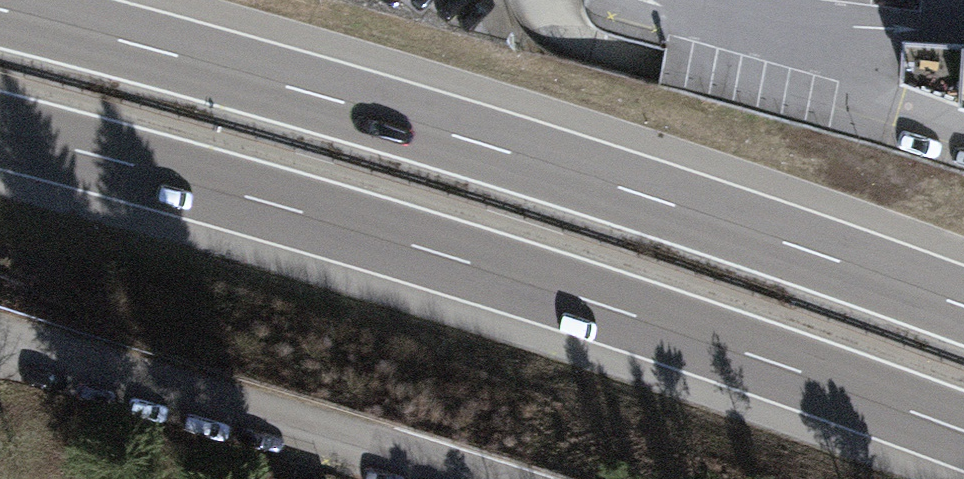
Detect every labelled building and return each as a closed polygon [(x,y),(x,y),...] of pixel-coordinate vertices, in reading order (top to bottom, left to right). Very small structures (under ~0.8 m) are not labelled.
[(906,35),(902,79),(963,103),(963,40),(906,35)]
